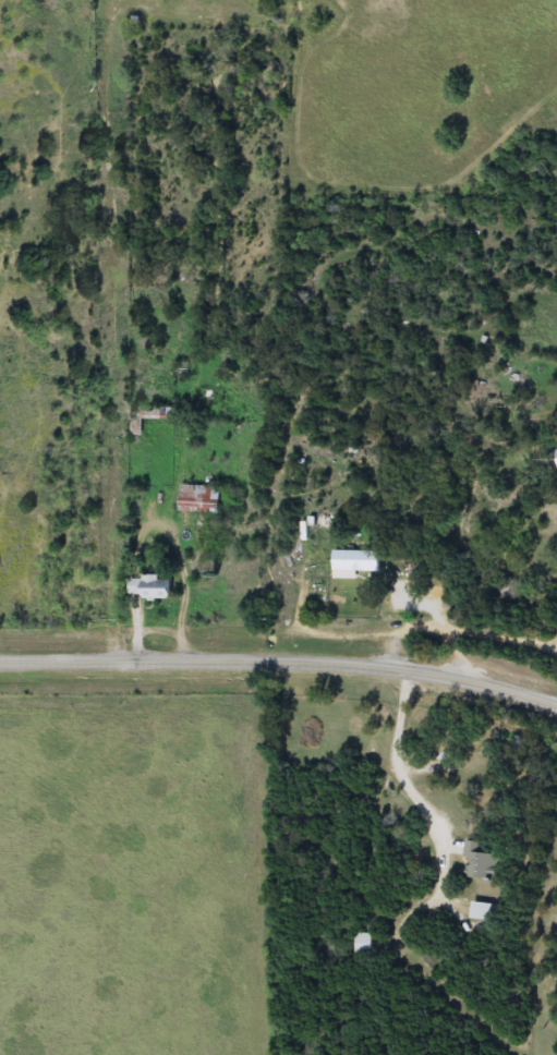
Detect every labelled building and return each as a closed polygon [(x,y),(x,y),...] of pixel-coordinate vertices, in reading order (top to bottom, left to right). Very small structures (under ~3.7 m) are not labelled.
[(145,419),(145,436),(133,436),(133,407),(178,407),(178,419),(145,419)] [(226,485),(226,512),(184,512),(184,485),(226,485)] [(359,580),(336,580),(336,551),(383,551),(382,571),(359,571),(359,580)] [(175,598),(133,597),(133,580),(145,581),(145,575),(177,577),(175,598)] [(500,878),(465,877),(467,840),(483,840),(483,851),(500,852),(500,878)] [(374,955),(356,954),(359,932),(375,934),(374,955)]
